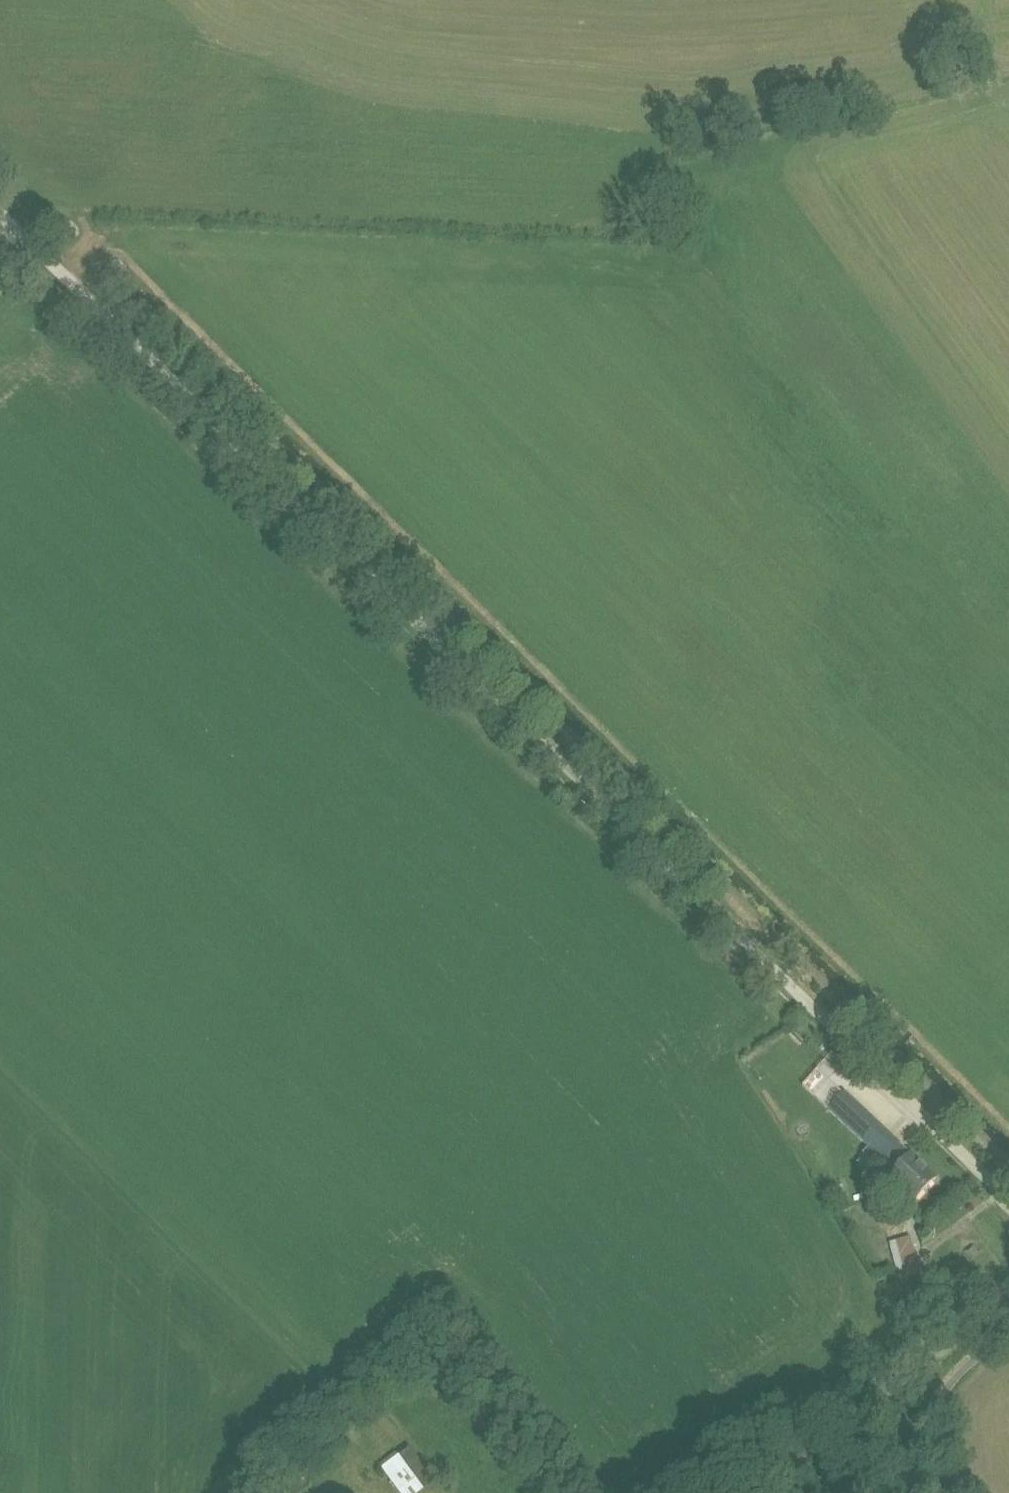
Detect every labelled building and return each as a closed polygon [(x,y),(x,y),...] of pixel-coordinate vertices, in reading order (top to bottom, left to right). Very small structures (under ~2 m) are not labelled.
[(900,1145),(885,1131),(889,1125),(874,1111),(885,1101),(879,1095),(876,1097),(871,1092),(858,1104),(864,1110),(859,1114),(866,1148),(870,1143),(884,1158),(900,1145)] [(913,1202),(936,1179),(911,1155),(902,1164),(895,1158),(886,1168),(892,1174),(888,1179),(913,1202)] [(882,1213),(897,1272),(918,1268),(912,1247),(916,1245),(916,1239),(918,1239),(911,1208),(902,1209),(882,1213)] [(902,1300),(893,1306),(900,1318),(909,1314),(902,1300)] [(383,1471),(400,1492),(416,1492),(423,1488),(396,1453),(379,1466),(383,1471)]
